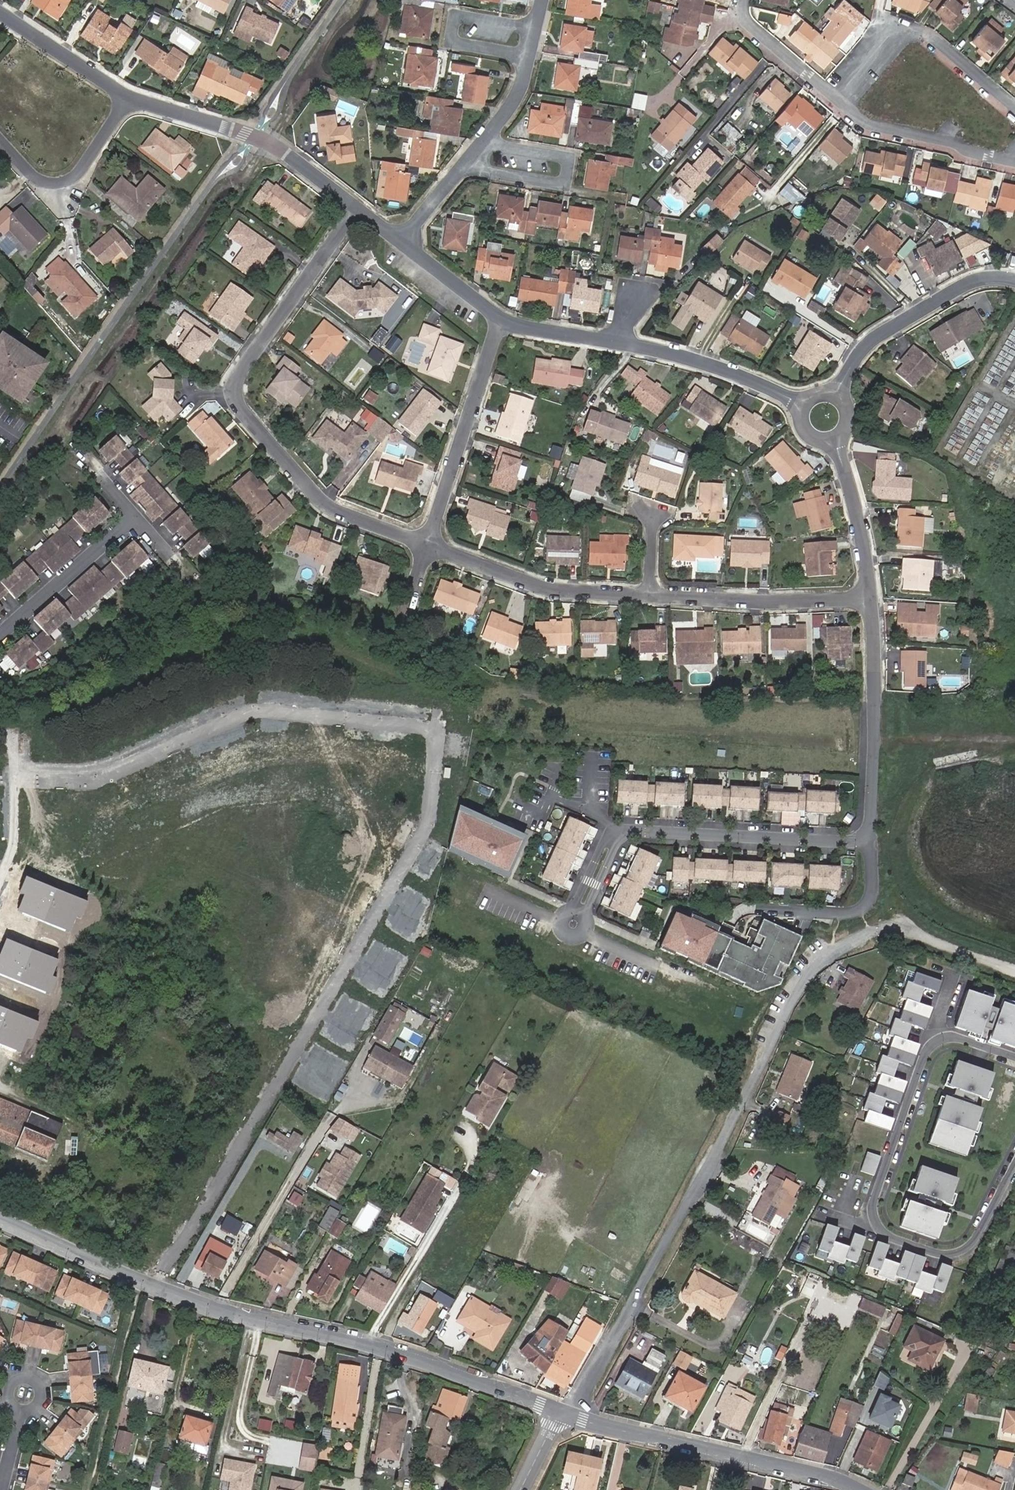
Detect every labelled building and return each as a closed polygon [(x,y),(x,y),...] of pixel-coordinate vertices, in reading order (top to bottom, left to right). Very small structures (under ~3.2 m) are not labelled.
[(44,10),(47,6),(38,0),(32,0),(31,2),(44,10)] [(44,10),(57,19),(69,0),(38,0),(47,6),(44,10)] [(223,12),(229,0),(201,0),(223,12)] [(288,12),(296,0),(272,0),(288,12)] [(434,9),(420,6),(421,0),(400,0),(400,3),(406,4),(401,32),(429,37),(434,9)] [(420,6),(434,9),(435,1),(429,0),(421,0),(420,6)] [(566,14),(598,19),(600,4),(590,3),(590,0),(568,0),(566,14)] [(697,0),(678,0),(678,1),(682,2),(681,8),(712,16),(715,7),(703,4),(697,3),(697,0)] [(901,6),(915,11),(920,0),(904,0),(901,6)] [(944,0),(934,0),(929,5),(935,10),(944,0)] [(947,25),(952,30),(963,17),(957,12),(968,0),(944,0),(935,10),(943,17),(949,22),(947,25)] [(655,10),(657,3),(648,1),(647,8),(655,10)] [(279,25),(251,13),(252,10),(245,7),(236,26),(237,26),(233,34),(248,41),(252,33),(271,42),(279,25)] [(808,11),(803,7),(799,12),(803,16),(808,11)] [(711,23),(712,16),(681,8),(680,14),(676,12),(672,29),(669,28),(667,38),(693,45),(694,39),(697,40),(698,35),(695,34),(698,23),(699,20),(701,21),(711,23)] [(821,34),(837,47),(852,29),(848,27),(851,23),(839,13),(834,8),(827,16),(833,21),(821,34)] [(102,39),(115,48),(119,50),(133,30),(121,22),(116,29),(106,23),(109,18),(97,10),(81,35),(97,46),(98,44),(102,39)] [(824,67),(839,49),(837,47),(821,34),(818,31),(795,12),(791,16),(798,22),(799,20),(803,24),(797,32),(795,31),(789,37),(803,49),(805,51),(824,67)] [(125,13),(120,20),(130,27),(135,20),(125,13)] [(789,26),(791,16),(779,13),(776,23),(789,26)] [(941,20),(947,25),(949,22),(943,17),(941,20)] [(161,24),(153,20),(148,27),(157,32),(161,24)] [(985,25),(972,41),(979,47),(984,51),(982,54),(988,60),(1002,43),(996,37),(997,35),(1002,29),(990,20),(986,26),(985,25)] [(598,61),(610,63),(611,55),(608,55),(607,60),(598,59),(599,54),(582,51),(585,30),(586,27),(565,24),(561,48),(579,51),(578,57),(598,61)] [(593,31),(585,30),(583,44),(591,45),(593,31)] [(722,37),(709,53),(723,65),(726,62),(734,68),(745,78),(758,63),(735,44),(733,47),(722,37)] [(112,53),(115,48),(102,39),(98,44),(112,53)] [(167,54),(145,39),(135,54),(173,80),(185,63),(183,62),(187,57),(172,47),(167,54)] [(431,57),(432,49),(411,45),(404,81),(432,85),(437,58),(431,57)] [(283,48),(279,55),(285,59),(289,52),(283,48)] [(804,57),(808,53),(805,51),(803,49),(799,54),(804,57)] [(578,57),(574,57),(573,64),(559,62),(555,87),(575,90),(579,65),(597,68),(598,61),(578,57)] [(1000,73),(1006,78),(1008,75),(1013,80),(1014,82),(1014,57),(1011,61),(1010,61),(1000,73)] [(203,99),(206,91),(208,87),(220,92),(219,94),(241,104),(247,89),(255,92),(256,89),(258,90),(262,81),(244,73),(242,77),(206,62),(192,94),(203,99)] [(680,69),(671,62),(669,64),(678,71),(680,69)] [(726,62),(723,65),(731,72),(734,68),(726,62)] [(462,100),(483,103),(488,76),(474,74),(476,66),(452,63),(451,70),(467,73),(462,100)] [(775,78),(773,80),(783,88),(784,86),(775,78)] [(783,88),(773,80),(759,97),(775,111),(790,94),(783,88)] [(336,92),(323,86),(320,96),(332,100),(336,92)] [(725,90),(730,95),(734,90),(729,86),(725,90)] [(218,96),(219,94),(220,92),(208,87),(206,91),(218,96)] [(730,95),(725,90),(722,94),(728,98),(730,95)] [(645,108),(647,94),(634,92),(632,106),(645,108)] [(454,99),(427,94),(425,103),(423,116),(432,117),(430,131),(456,136),(461,108),(453,107),(454,99)] [(822,117),(796,95),(786,107),(775,120),(780,124),(785,119),(806,136),(822,117)] [(590,118),(592,106),(584,105),(584,100),(575,99),(573,108),(571,123),(579,124),(576,138),(609,143),(612,122),(590,118)] [(679,102),(658,129),(675,143),(696,117),(679,102)] [(562,132),(569,133),(571,123),(573,108),(542,103),(541,111),(532,110),(528,130),(561,136),(562,132)] [(639,118),(640,109),(628,107),(627,116),(639,118)] [(340,149),(334,113),(319,116),(323,146),(329,145),(331,158),(341,156),(342,162),(357,159),(355,146),(340,149)] [(701,117),(696,123),(701,126),(705,121),(701,117)] [(411,164),(432,168),(436,140),(423,139),(425,131),(398,126),(397,134),(414,137),(411,164)] [(831,130),(841,138),(843,135),(834,127),(831,130)] [(831,130),(819,146),(839,163),(852,148),(841,138),(831,130)] [(184,153),(173,144),(155,131),(141,149),(181,179),(187,172),(177,165),(186,154),(184,153)] [(173,144),(184,153),(190,146),(179,137),(173,144)] [(724,162),(709,148),(692,166),(689,163),(677,176),(680,179),(673,188),(683,197),(689,190),(702,175),(704,177),(708,180),(724,162)] [(884,155),(880,154),(865,151),(861,170),(890,176),(891,173),(901,175),(905,156),(885,151),(884,155)] [(607,190),(609,174),(611,162),(617,163),(628,165),(630,157),(607,153),(606,161),(590,158),(585,186),(607,190)] [(405,164),(383,160),(378,195),(405,199),(409,172),(404,171),(405,164)] [(929,167),(930,163),(923,162),(919,177),(926,179),(925,186),(942,190),(946,170),(936,168),(929,167)] [(727,215),(736,204),(747,192),(751,195),(757,188),(739,173),(713,202),(727,215)] [(702,175),(689,190),(683,197),(689,202),(695,195),(692,192),(704,177),(702,175)] [(958,180),(953,200),(970,204),(969,206),(984,209),(991,180),(976,176),(974,184),(958,180)] [(138,222),(165,191),(148,177),(136,191),(122,179),(107,195),(122,207),(138,222)] [(311,213),(275,185),(267,180),(252,199),(260,205),(264,200),(301,228),(311,213)] [(995,206),(1012,210),(1013,206),(1014,207),(1014,185),(1002,182),(995,206)] [(794,204),(801,193),(787,183),(779,194),(794,204)] [(527,220),(529,212),(523,211),(525,198),(499,194),(495,215),(510,217),(521,219),(519,230),(525,231),(527,220)] [(662,208),(651,198),(646,203),(657,213),(662,208)] [(823,230),(841,242),(861,211),(845,199),(823,230)] [(539,201),(537,209),(536,213),(529,212),(527,220),(525,231),(533,232),(535,221),(558,225),(560,217),(562,205),(539,201)] [(740,207),(736,204),(727,215),(730,218),(740,207)] [(992,216),(995,206),(988,204),(986,214),(992,216)] [(568,218),(560,217),(558,225),(556,237),(565,239),(567,227),(590,230),(593,210),(570,206),(568,218)] [(5,207),(0,212),(0,231),(3,234),(8,229),(29,251),(47,236),(34,222),(31,225),(18,211),(13,216),(5,207)] [(794,207),(791,212),(799,218),(803,213),(794,207)] [(31,225),(34,222),(21,208),(18,211),(31,225)] [(464,250),(465,242),(469,220),(473,221),(474,214),(454,211),(452,217),(449,217),(443,246),(464,250)] [(521,219),(510,217),(509,228),(519,230),(521,219)] [(879,222),(864,238),(887,260),(902,244),(879,222)] [(946,230),(938,222),(929,232),(937,240),(946,230)] [(246,250),(234,267),(249,278),(260,262),(263,264),(274,248),(240,224),(230,239),(246,250)] [(642,248),(650,250),(654,227),(645,226),(644,238),(621,235),(617,257),(640,260),(642,248)] [(654,227),(650,250),(649,255),(657,256),(656,262),(669,264),(679,266),(683,245),(659,241),(661,228),(654,227)] [(134,252),(114,229),(89,251),(103,266),(121,251),(127,258),(134,252)] [(962,257),(988,246),(984,236),(973,240),(970,230),(953,237),(962,257)] [(706,253),(723,239),(717,232),(700,246),(706,253)] [(908,237),(897,253),(905,258),(915,242),(908,237)] [(731,256),(752,269),(755,264),(762,268),(769,255),(742,239),(731,256)] [(478,248),(475,268),(483,269),(483,270),(491,272),(510,275),(514,254),(499,252),(501,243),(487,241),(486,250),(478,248)] [(854,247),(861,254),(866,249),(860,241),(854,247)] [(962,260),(952,242),(936,251),(931,243),(917,250),(921,258),(924,257),(934,275),(962,260)] [(45,271),(51,277),(65,264),(59,258),(45,271)] [(816,279),(784,259),(771,281),(779,285),(780,283),(805,298),(816,279)] [(878,271),(883,265),(877,259),(871,264),(878,271)] [(64,291),(69,297),(62,304),(75,318),(96,298),(65,264),(51,277),(64,291)] [(517,298),(555,304),(557,291),(565,292),(568,270),(561,269),(559,278),(559,283),(548,282),(520,278),(517,298)] [(568,270),(565,292),(572,293),(570,306),(597,311),(601,290),(586,288),(573,286),(575,273),(576,271),(568,270)] [(573,286),(586,288),(588,275),(575,273),(573,286)] [(844,284),(838,293),(830,307),(852,320),(857,311),(863,303),(863,302),(860,297),(863,291),(857,287),(860,282),(844,273),(839,281),(844,284)] [(58,297),(64,291),(51,277),(44,282),(58,297)] [(371,293),(365,294),(364,291),(356,293),(339,281),(327,298),(353,317),(358,310),(361,312),(374,310),(375,308),(383,315),(396,298),(377,284),(374,290),(370,290),(371,293)] [(834,290),(838,293),(844,284),(839,281),(834,290)] [(720,297),(694,282),(670,324),(681,331),(691,313),(706,322),(720,297)] [(233,333),(239,326),(234,323),(242,313),(244,314),(253,300),(233,286),(211,317),(233,333)] [(517,298),(509,297),(508,305),(516,306),(517,298)] [(863,303),(857,311),(861,313),(866,304),(863,303)] [(817,310),(808,304),(806,307),(815,313),(817,310)] [(984,328),(975,312),(968,316),(966,313),(945,326),(947,328),(932,337),(941,353),(984,328)] [(234,323),(239,326),(246,316),(244,314),(242,313),(234,323)] [(208,342),(212,345),(217,338),(185,315),(179,324),(187,330),(180,340),(184,344),(177,353),(192,364),(202,349),(208,342)] [(801,320),(794,315),(786,327),(793,332),(801,320)] [(733,342),(746,322),(738,317),(725,338),(733,342)] [(305,352),(320,364),(330,351),(339,339),(342,336),(325,322),(313,337),(317,341),(315,344),(313,342),(305,352)] [(756,355),(768,336),(746,322),(733,342),(740,347),(741,346),(746,349),(751,352),(756,355)] [(417,339),(434,346),(439,332),(422,325),(417,339)] [(947,328),(945,326),(930,334),(932,337),(947,328)] [(822,349),(825,350),(830,343),(808,329),(791,358),(810,369),(817,357),(822,349)] [(293,338),(287,334),(283,340),(290,344),(293,338)] [(382,338),(376,334),(371,340),(377,345),(382,338)] [(2,338),(0,342),(0,388),(15,398),(38,361),(2,338)] [(336,355),(345,344),(339,339),(330,351),(336,355)] [(439,339),(425,373),(446,381),(454,362),(457,363),(462,348),(439,339)] [(207,352),(212,345),(208,342),(202,349),(207,352)] [(396,347),(389,342),(385,348),(391,353),(396,347)] [(922,375),(933,362),(915,346),(909,353),(912,355),(904,365),(896,374),(912,388),(922,375)] [(820,359),(825,350),(822,349),(817,357),(820,359)] [(912,355),(909,353),(901,362),(904,365),(912,355)] [(282,394),(296,405),(307,390),(291,378),(297,369),(283,358),(275,368),(280,372),(264,392),(277,402),(282,394)] [(570,362),(554,360),(553,361),(565,364),(564,367),(547,363),(547,361),(536,360),(533,382),(566,388),(567,383),(581,385),(583,372),(569,370),(570,362)] [(937,365),(933,362),(922,375),(926,378),(937,365)] [(168,374),(162,364),(150,374),(156,380),(153,397),(142,406),(154,420),(162,413),(168,420),(180,409),(171,398),(171,392),(169,391),(169,387),(171,386),(171,381),(168,380),(168,374)] [(657,413),(668,397),(656,388),(651,385),(646,381),(648,377),(638,370),(629,384),(634,388),(629,395),(657,413)] [(495,385),(502,387),(504,379),(497,377),(495,385)] [(958,389),(961,384),(956,381),(952,386),(958,389)] [(706,420),(714,425),(724,409),(699,393),(700,392),(693,388),(684,401),(691,406),(688,411),(705,422),(706,420)] [(433,416),(442,403),(422,389),(397,422),(417,437),(427,424),(426,419),(427,417),(433,416)] [(870,402),(877,406),(883,395),(875,391),(870,402)] [(294,408),(296,405),(282,394),(277,402),(280,404),(283,400),(294,408)] [(889,417),(907,428),(917,410),(898,400),(897,402),(883,395),(877,406),(873,413),(887,421),(889,417)] [(499,428),(497,427),(493,438),(519,447),(533,403),(509,396),(503,415),(499,428)] [(757,422),(751,418),(736,409),(726,426),(760,448),(771,431),(757,422)] [(917,410),(907,428),(916,425),(918,419),(917,410)] [(209,450),(216,458),(232,443),(224,434),(222,436),(218,431),(220,429),(210,417),(208,419),(201,411),(187,423),(209,450)] [(614,419),(599,414),(592,437),(623,447),(632,425),(614,419)] [(392,428),(378,418),(367,432),(381,442),(392,428)] [(348,460),(367,436),(353,425),(345,435),(327,423),(314,440),(328,450),(330,447),(348,460)] [(402,439),(403,437),(397,433),(390,435),(393,443),(402,439)] [(114,434),(98,449),(115,469),(120,465),(131,477),(126,482),(136,493),(139,490),(141,488),(147,494),(144,496),(137,503),(160,529),(167,522),(169,520),(175,526),(172,528),(170,531),(180,542),(185,537),(195,549),(206,539),(114,434)] [(803,466),(781,440),(763,455),(785,481),(795,473),(802,479),(812,471),(805,464),(803,466)] [(216,458),(209,450),(202,456),(209,464),(216,458)] [(499,450),(497,457),(503,459),(498,474),(505,476),(501,490),(512,493),(515,480),(514,480),(519,464),(516,463),(518,456),(499,450)] [(650,459),(641,456),(633,481),(640,484),(640,482),(654,487),(653,490),(671,496),(678,475),(648,466),(650,459)] [(503,459),(497,457),(494,464),(497,465),(491,487),(501,490),(505,476),(498,474),(503,459)] [(590,496),(593,486),(598,473),(601,474),(604,466),(581,459),(570,491),(590,496)] [(894,479),(895,464),(877,462),(876,481),(873,484),(873,492),(878,499),(909,501),(911,480),(894,479)] [(420,476),(423,468),(407,463),(404,471),(383,463),(376,483),(393,489),(394,486),(411,492),(417,475),(420,476)] [(570,463),(567,477),(574,478),(577,464),(570,463)] [(775,472),(771,476),(778,485),(782,482),(775,472)] [(258,485),(249,474),(232,488),(252,513),(256,517),(258,520),(257,521),(257,524),(260,527),(265,527),(277,518),(274,515),(280,510),(276,505),(264,492),(263,493),(260,493),(256,489),(257,485),(258,485)] [(261,482),(258,485),(257,485),(256,489),(260,493),(263,493),(264,492),(267,490),(261,482)] [(696,500),(698,500),(698,506),(696,506),(696,511),(696,512),(709,512),(709,518),(722,518),(722,510),(718,510),(717,482),(695,483),(696,500)] [(821,497),(819,490),(804,494),(806,501),(804,502),(811,534),(832,528),(824,497),(821,497)] [(284,498),(276,505),(280,510),(274,515),(277,518),(265,527),(260,527),(257,524),(257,521),(252,525),(264,539),(295,511),(284,498)] [(486,512),(487,508),(470,503),(468,511),(471,512),(468,521),(469,524),(471,525),(473,528),(481,530),(485,529),(490,530),(488,537),(502,541),(509,519),(494,514),(486,512)] [(102,506),(80,526),(81,527),(43,561),(42,560),(7,591),(4,588),(0,592),(0,621),(7,615),(2,609),(14,598),(20,606),(43,586),(41,583),(39,581),(51,570),(53,572),(59,579),(85,556),(80,550),(78,548),(90,537),(92,539),(94,542),(115,522),(102,506)] [(252,513),(248,507),(244,511),(252,520),(256,517),(252,513)] [(914,518),(915,510),(900,509),(897,547),(921,549),(924,519),(914,518)] [(331,544),(320,541),(310,538),(311,535),(296,530),(289,552),(317,560),(316,564),(324,566),(331,544)] [(712,536),(674,535),(673,559),(692,560),(692,556),(710,556),(712,536)] [(712,536),(710,556),(719,557),(720,537),(712,536)] [(92,539),(90,537),(78,548),(80,550),(92,539)] [(586,565),(622,565),(622,546),(626,546),(626,537),(610,537),(610,545),(587,545),(586,565)] [(577,540),(544,539),(544,559),(560,560),(560,564),(577,565),(577,540)] [(829,574),(825,551),(832,550),(831,540),(802,544),(806,577),(829,574)] [(769,563),(770,543),(731,542),(730,567),(744,567),(746,565),(750,565),(752,567),(761,567),(761,563),(769,563)] [(262,545),(256,551),(264,560),(270,555),(262,545)] [(101,573),(75,597),(92,616),(129,583),(131,585),(153,565),(140,550),(118,569),(119,571),(121,573),(110,583),(107,581),(101,573)] [(963,571),(961,555),(950,554),(950,571),(963,571)] [(262,568),(257,555),(249,559),(254,571),(256,570),(262,568)] [(378,598),(389,569),(359,557),(353,570),(362,574),(356,589),(378,598)] [(904,568),(904,576),(902,588),(928,591),(931,561),(903,558),(902,567),(904,568)] [(53,572),(51,570),(39,581),(41,583),(53,572)] [(121,573),(119,571),(107,581),(110,583),(121,573)] [(454,589),(453,587),(439,582),(432,601),(472,617),(479,597),(460,590),(458,591),(454,589)] [(83,607),(81,604),(69,615),(71,617),(83,607)] [(934,637),(936,617),(938,613),(938,608),(926,606),(925,616),(916,615),(917,605),(900,604),(899,612),(903,612),(901,631),(917,632),(917,636),(934,637)] [(64,609),(41,629),(54,644),(77,624),(81,628),(93,618),(83,607),(71,617),(64,609)] [(491,612),(489,616),(507,622),(508,619),(491,612)] [(507,622),(489,616),(482,635),(515,648),(523,628),(507,622)] [(535,624),(536,646),(572,645),(571,620),(562,620),(562,623),(535,624)] [(579,643),(614,644),(615,623),(605,623),(605,624),(580,623),(579,643)] [(773,650),(805,649),(804,624),(794,625),(794,628),(773,629),(773,650)] [(850,627),(828,628),(829,661),(850,661),(850,627)] [(629,654),(663,653),(663,628),(651,628),(651,632),(628,632),(629,654)] [(724,633),(724,654),(759,654),(759,628),(751,628),(751,633),(724,633)] [(675,655),(714,653),(713,629),(703,629),(703,631),(675,632),(675,655)] [(32,644),(13,661),(24,674),(43,657),(46,660),(58,650),(49,640),(37,650),(32,644)] [(608,656),(609,645),(592,644),(592,656),(608,656)] [(906,661),(905,670),(905,686),(924,687),(924,651),(901,650),(901,660),(906,661)] [(516,688),(518,679),(507,677),(506,685),(516,688)] [(646,784),(617,783),(616,804),(645,805),(645,801),(653,802),(652,806),(681,807),(682,786),(654,784),(653,788),(646,788),(646,784)] [(721,788),(692,786),(691,808),(720,809),(720,805),(727,806),(727,809),(756,811),(757,790),(728,788),(728,792),(721,792),(721,788)] [(806,796),(767,794),(766,811),(796,813),(796,810),(804,810),(804,813),(832,815),(832,811),(837,812),(838,796),(833,796),(833,794),(806,792),(806,796)] [(453,806),(438,845),(502,870),(518,832),(453,806)] [(594,841),(598,833),(565,818),(538,878),(570,893),(574,885),(566,881),(573,867),(581,871),(588,855),(580,852),(587,837),(594,841)] [(551,832),(555,825),(548,821),(544,829),(551,832)] [(639,888),(653,858),(628,847),(625,846),(622,852),(630,856),(624,870),(616,866),(612,874),(610,873),(606,881),(614,884),(607,899),(599,896),(596,904),(623,916),(637,887),(639,888)] [(538,862),(541,855),(534,851),(530,859),(538,862)] [(757,882),(758,864),(732,863),(728,863),(728,866),(720,866),(720,863),(689,861),(689,864),(681,864),(681,861),(666,860),(665,881),(680,882),(680,878),(757,882)] [(802,867),(773,866),(772,887),(801,888),(801,884),(809,885),(809,888),(837,890),(838,868),(809,867),(809,871),(802,871),(802,867)] [(85,901),(26,877),(13,908),(72,932),(85,901)] [(627,917),(635,920),(641,904),(633,901),(627,917)] [(658,918),(661,909),(654,906),(650,915),(658,918)] [(717,929),(676,909),(659,942),(754,991),(776,984),(779,979),(771,975),(778,962),(785,966),(800,938),(764,919),(753,941),(720,924),(717,929)] [(640,937),(643,932),(634,928),(632,933),(640,937)] [(0,939),(0,973),(46,992),(59,960),(1,937),(0,939)] [(851,978),(845,990),(842,995),(838,1002),(857,1011),(873,982),(847,969),(844,975),(851,978)] [(937,993),(940,981),(916,973),(912,984),(907,982),(904,990),(921,996),(923,988),(937,993)] [(921,996),(904,990),(902,999),(906,1000),(903,1011),(928,1019),(931,1008),(918,1004),(921,996)] [(987,998),(967,991),(954,1028),(974,1034),(976,1030),(981,1031),(990,1004),(985,1003),(987,998)] [(393,1002),(374,1035),(388,1043),(407,1010),(393,1002)] [(1014,1042),(1014,1007),(1006,1004),(1004,1009),(999,1007),(990,1034),(995,1036),(993,1041),(1013,1048),(1014,1042)] [(0,1007),(0,1043),(23,1052),(36,1022),(0,1007)] [(928,1019),(903,1011),(900,1021),(895,1019),(892,1027),(908,1033),(911,1025),(924,1030),(928,1019)] [(908,1033),(892,1027),(889,1036),(894,1037),(890,1047),(915,1056),(919,1045),(906,1040),(908,1033)] [(841,1030),(836,1040),(842,1043),(846,1033),(841,1030)] [(915,1056),(890,1047),(887,1058),(882,1056),(879,1064),(895,1070),(898,1062),(912,1067),(915,1056)] [(513,1061),(498,1052),(486,1072),(484,1070),(479,1080),(481,1081),(462,1114),(490,1131),(510,1097),(496,1089),(499,1084),(510,1091),(519,1077),(511,1072),(514,1066),(511,1064),(513,1061)] [(792,1054),(776,1093),(795,1100),(811,1062),(792,1054)] [(372,1072),(377,1065),(371,1061),(363,1071),(362,1071),(356,1080),(386,1098),(398,1077),(387,1071),(382,1079),(372,1072)] [(993,1074),(956,1061),(948,1087),(984,1100),(993,1074)] [(895,1070),(879,1064),(876,1073),(881,1075),(877,1085),(902,1093),(906,1083),(893,1078),(895,1070)] [(387,1071),(377,1065),(372,1072),(382,1079),(387,1071)] [(902,1093),(877,1085),(874,1095),(869,1093),(866,1102),(882,1107),(885,1099),(899,1104),(902,1093)] [(981,1109),(944,1097),(928,1144),(965,1156),(981,1109)] [(0,1099),(0,1141),(46,1159),(61,1124),(0,1099)] [(882,1107),(866,1102),(863,1110),(868,1111),(864,1122),(889,1131),(893,1119),(880,1115),(882,1107)] [(812,1118),(816,1109),(806,1105),(805,1108),(801,1106),(798,1112),(812,1118)] [(790,1116),(777,1111),(768,1131),(780,1137),(790,1116)] [(337,1120),(328,1131),(351,1145),(358,1132),(337,1120)] [(276,1134),(270,1131),(268,1134),(293,1149),(302,1136),(295,1132),(290,1139),(277,1131),(276,1134)] [(872,1174),(879,1155),(867,1151),(860,1169),(872,1174)] [(357,1161),(343,1152),(332,1170),(324,1166),(318,1176),(321,1178),(316,1186),(335,1198),(357,1161)] [(775,1165),(770,1174),(781,1181),(783,1177),(791,1182),(794,1176),(775,1165)] [(958,1179),(920,1167),(913,1188),(919,1190),(917,1194),(944,1203),(946,1198),(951,1199),(953,1193),(958,1179)] [(781,1181),(770,1174),(765,1182),(769,1185),(751,1216),(766,1224),(773,1212),(783,1218),(794,1198),(791,1197),(798,1186),(791,1182),(783,1177),(781,1181)] [(443,1184),(428,1175),(403,1220),(423,1232),(433,1215),(430,1213),(441,1194),(439,1192),(443,1184)] [(304,1194),(295,1189),(288,1199),(298,1205),(304,1194)] [(906,1207),(899,1227),(936,1239),(942,1219),(938,1218),(940,1212),(912,1203),(911,1208),(906,1207)] [(328,1232),(340,1211),(330,1205),(318,1226),(328,1232)] [(226,1230),(231,1222),(220,1216),(211,1232),(217,1235),(218,1232),(227,1237),(230,1232),(226,1230)] [(339,1220),(330,1234),(337,1238),(346,1224),(343,1222),(346,1218),(342,1216),(340,1220),(339,1220)] [(836,1228),(825,1224),(817,1249),(827,1253),(826,1257),(835,1261),(841,1244),(832,1241),(836,1228)] [(841,1244),(835,1261),(843,1263),(844,1259),(855,1262),(864,1237),(853,1233),(848,1247),(841,1244)] [(888,1245),(876,1241),(867,1267),(879,1271),(877,1275),(885,1277),(891,1261),(883,1259),(888,1245)] [(208,1267),(206,1271),(217,1277),(225,1262),(204,1250),(198,1262),(208,1267)] [(317,1296),(326,1301),(350,1261),(332,1250),(317,1275),(315,1274),(308,1287),(318,1293),(317,1296)] [(891,1261),(885,1277),(893,1280),(895,1276),(906,1279),(915,1255),(903,1250),(899,1264),(891,1261)] [(13,1251),(4,1272),(48,1292),(57,1271),(13,1251)] [(275,1274),(288,1282),(297,1266),(281,1257),(280,1259),(265,1251),(255,1268),(273,1278),(275,1274)] [(915,1255),(906,1279),(915,1283),(914,1287),(922,1290),(928,1274),(920,1272),(925,1258),(915,1255)] [(196,1266),(206,1271),(208,1267),(198,1262),(196,1266)] [(515,1263),(512,1271),(524,1275),(527,1267),(515,1263)] [(928,1274),(922,1290),(931,1293),(932,1289),(943,1292),(952,1267),(940,1263),(936,1277),(928,1274)] [(383,1290),(389,1281),(372,1271),(367,1280),(383,1290)] [(722,1316),(735,1294),(695,1272),(682,1293),(682,1296),(682,1298),(684,1300),(685,1301),(687,1302),(689,1302),(693,1300),(722,1316)] [(64,1274),(55,1295),(99,1314),(107,1294),(64,1274)] [(286,1285),(288,1282),(275,1274),(273,1278),(286,1285)] [(564,1279),(552,1275),(543,1290),(555,1294),(564,1279)] [(356,1298),(380,1312),(396,1285),(389,1281),(383,1290),(367,1280),(360,1276),(354,1286),(361,1291),(356,1298)] [(564,1279),(555,1294),(560,1296),(569,1280),(564,1279)] [(435,1290),(431,1298),(448,1306),(452,1299),(435,1290)] [(420,1332),(437,1305),(421,1296),(408,1316),(403,1312),(398,1319),(420,1332)] [(472,1298),(471,1301),(487,1310),(489,1308),(472,1298)] [(869,1302),(862,1299),(857,1310),(864,1313),(869,1302)] [(494,1349),(509,1323),(500,1318),(487,1310),(471,1301),(459,1319),(468,1324),(479,1331),(477,1333),(475,1337),(494,1349)] [(898,1331),(907,1312),(900,1309),(892,1328),(898,1331)] [(500,1318),(509,1323),(511,1321),(502,1315),(500,1318)] [(520,1351),(546,1373),(563,1341),(566,1335),(553,1327),(557,1321),(559,1322),(561,1319),(557,1316),(551,1326),(546,1323),(540,1329),(536,1326),(531,1332),(535,1335),(520,1351)] [(563,1341),(568,1344),(580,1322),(575,1319),(566,1335),(563,1341)] [(600,1327),(587,1319),(573,1342),(586,1350),(600,1327)] [(17,1321),(12,1341),(58,1352),(62,1332),(17,1321)] [(466,1327),(477,1333),(479,1331),(468,1324),(466,1327)] [(929,1370),(943,1341),(914,1326),(904,1346),(912,1351),(908,1359),(929,1370)] [(568,1344),(563,1341),(546,1373),(566,1385),(584,1353),(568,1344)] [(775,1359),(781,1362),(787,1349),(781,1347),(775,1359)] [(665,1355),(652,1348),(645,1361),(658,1368),(665,1355)] [(674,1363),(686,1370),(693,1358),(681,1350),(674,1363)] [(1000,1350),(995,1358),(1000,1361),(1005,1353),(1000,1350)] [(88,1353),(67,1355),(71,1402),(93,1400),(88,1353)] [(305,1393),(314,1364),(281,1354),(267,1401),(275,1403),(281,1386),(284,1387),(283,1391),(297,1396),(299,1391),(305,1393)] [(646,1379),(651,1371),(630,1359),(617,1384),(642,1398),(651,1382),(646,1379)] [(160,1393),(166,1368),(135,1361),(129,1385),(160,1393)] [(330,1426),(350,1429),(351,1424),(356,1425),(359,1405),(354,1404),(360,1367),(340,1364),(330,1426)] [(989,1366),(984,1374),(989,1378),(995,1370),(989,1366)] [(655,1373),(651,1371),(646,1379),(651,1382),(655,1373)] [(691,1411),(705,1387),(679,1372),(665,1397),(691,1411)] [(878,1372),(872,1385),(883,1390),(889,1377),(878,1372)] [(546,1373),(544,1376),(564,1388),(566,1385),(546,1373)] [(736,1391),(727,1386),(717,1408),(723,1412),(719,1419),(739,1429),(751,1403),(734,1395),(736,1391)] [(430,1443),(447,1447),(451,1436),(439,1432),(445,1417),(457,1421),(465,1398),(442,1389),(437,1401),(432,1399),(428,1410),(430,1411),(426,1426),(433,1429),(429,1441),(430,1442),(430,1443)] [(978,1394),(967,1392),(963,1409),(974,1411),(978,1394)] [(900,1403),(877,1395),(867,1420),(889,1431),(900,1403)] [(760,1439),(779,1444),(785,1419),(792,1420),(795,1408),(772,1402),(766,1430),(762,1429),(760,1439)] [(839,1436),(843,1425),(849,1427),(855,1410),(839,1404),(828,1432),(839,1436)] [(87,1423),(71,1410),(44,1443),(61,1457),(87,1423)] [(396,1460),(403,1418),(384,1414),(377,1456),(396,1460)] [(205,1445),(210,1425),(187,1417),(181,1439),(180,1444),(182,1447),(185,1449),(207,1455),(210,1446),(205,1445)] [(804,1426),(801,1433),(828,1441),(830,1433),(804,1426)] [(127,1454),(132,1434),(119,1431),(115,1450),(108,1449),(106,1457),(113,1458),(115,1451),(127,1454)] [(889,1442),(868,1432),(854,1460),(876,1471),(889,1442)] [(801,1433),(795,1453),(822,1461),(828,1441),(801,1433)] [(298,1469),(313,1470),(314,1444),(300,1443),(298,1469)] [(447,1447),(430,1443),(426,1454),(444,1461),(448,1449),(446,1449),(447,1447)] [(322,1446),(320,1459),(331,1460),(334,1448),(322,1446)] [(1013,1453),(998,1450),(993,1462),(1007,1468),(1013,1453)] [(974,1465),(977,1456),(964,1452),(961,1460),(974,1465)] [(599,1462),(569,1454),(565,1471),(578,1475),(575,1489),(592,1489),(599,1462)] [(54,1462),(32,1456),(24,1489),(47,1489),(54,1462)] [(225,1460),(223,1471),(233,1473),(230,1489),(250,1489),(254,1466),(246,1464),(245,1467),(240,1466),(238,1463),(225,1460)] [(164,1464),(157,1463),(152,1486),(159,1487),(164,1464)] [(918,1470),(912,1465),(908,1471),(913,1475),(918,1470)] [(965,1478),(968,1471),(961,1468),(958,1475),(965,1478)] [(1001,1484),(1000,1484),(1002,1479),(996,1477),(995,1482),(968,1471),(965,1478),(958,1475),(957,1475),(951,1489),(999,1489),(1001,1484)] [(916,1477),(906,1473),(902,1483),(912,1487),(916,1477)] [(303,1485),(294,1483),(293,1486),(290,1485),(290,1482),(273,1478),(270,1489),(302,1489),(303,1485)]
